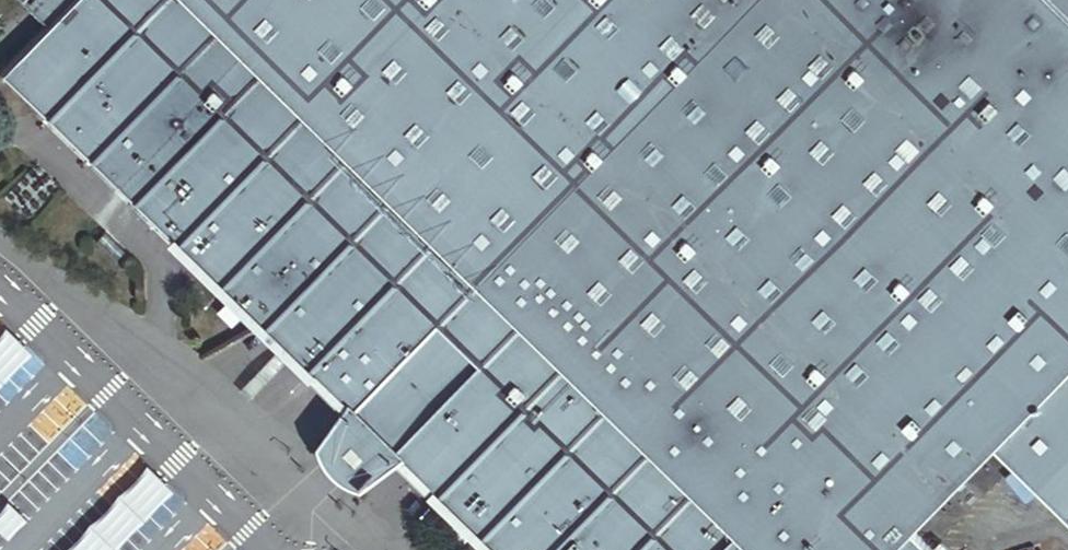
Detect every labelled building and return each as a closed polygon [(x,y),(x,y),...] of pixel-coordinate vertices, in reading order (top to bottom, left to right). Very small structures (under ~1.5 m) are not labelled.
[(24,2),(50,27),(7,71),(311,367),(361,397),(352,410),(374,431),(497,549),(938,549),(914,526),(996,443),(1067,513),(1067,0),(22,0),(24,2)]
